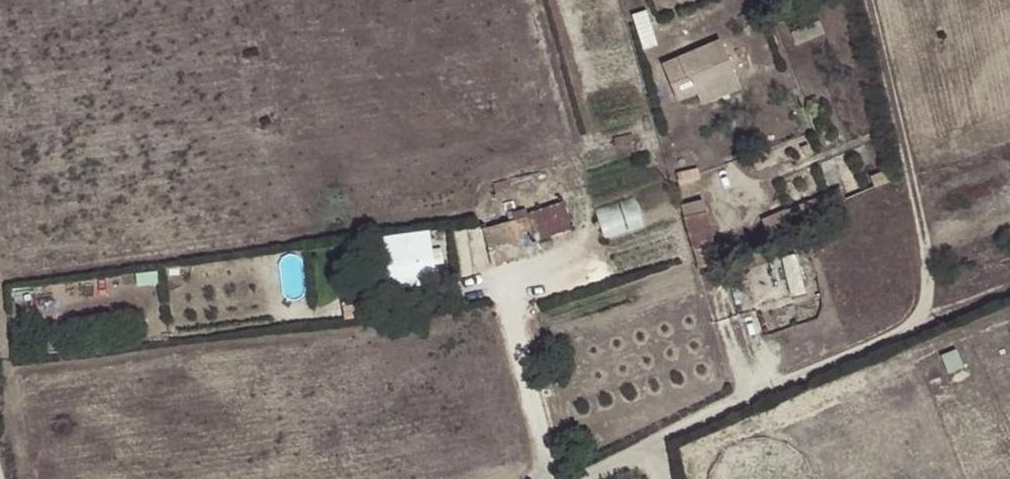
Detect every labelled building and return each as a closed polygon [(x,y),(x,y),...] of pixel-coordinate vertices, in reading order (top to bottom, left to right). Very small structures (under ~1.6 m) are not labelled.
[(701,92),(703,100),(743,89),(729,38),(668,55),(679,98),(701,92)] [(889,169),(876,174),(880,183),(892,178),(889,169)] [(841,189),(811,202),(815,211),(845,199),(841,189)] [(637,194),(598,207),(609,237),(647,223),(637,194)] [(456,260),(489,251),(534,238),(573,228),(563,201),(527,212),(527,208),(512,212),(514,220),(482,229),(481,224),(449,232),(456,260)] [(706,213),(685,219),(694,249),(714,244),(706,213)] [(385,285),(441,281),(438,228),(382,232),(385,285)] [(534,238),(489,251),(493,266),(537,255),(534,238)]
